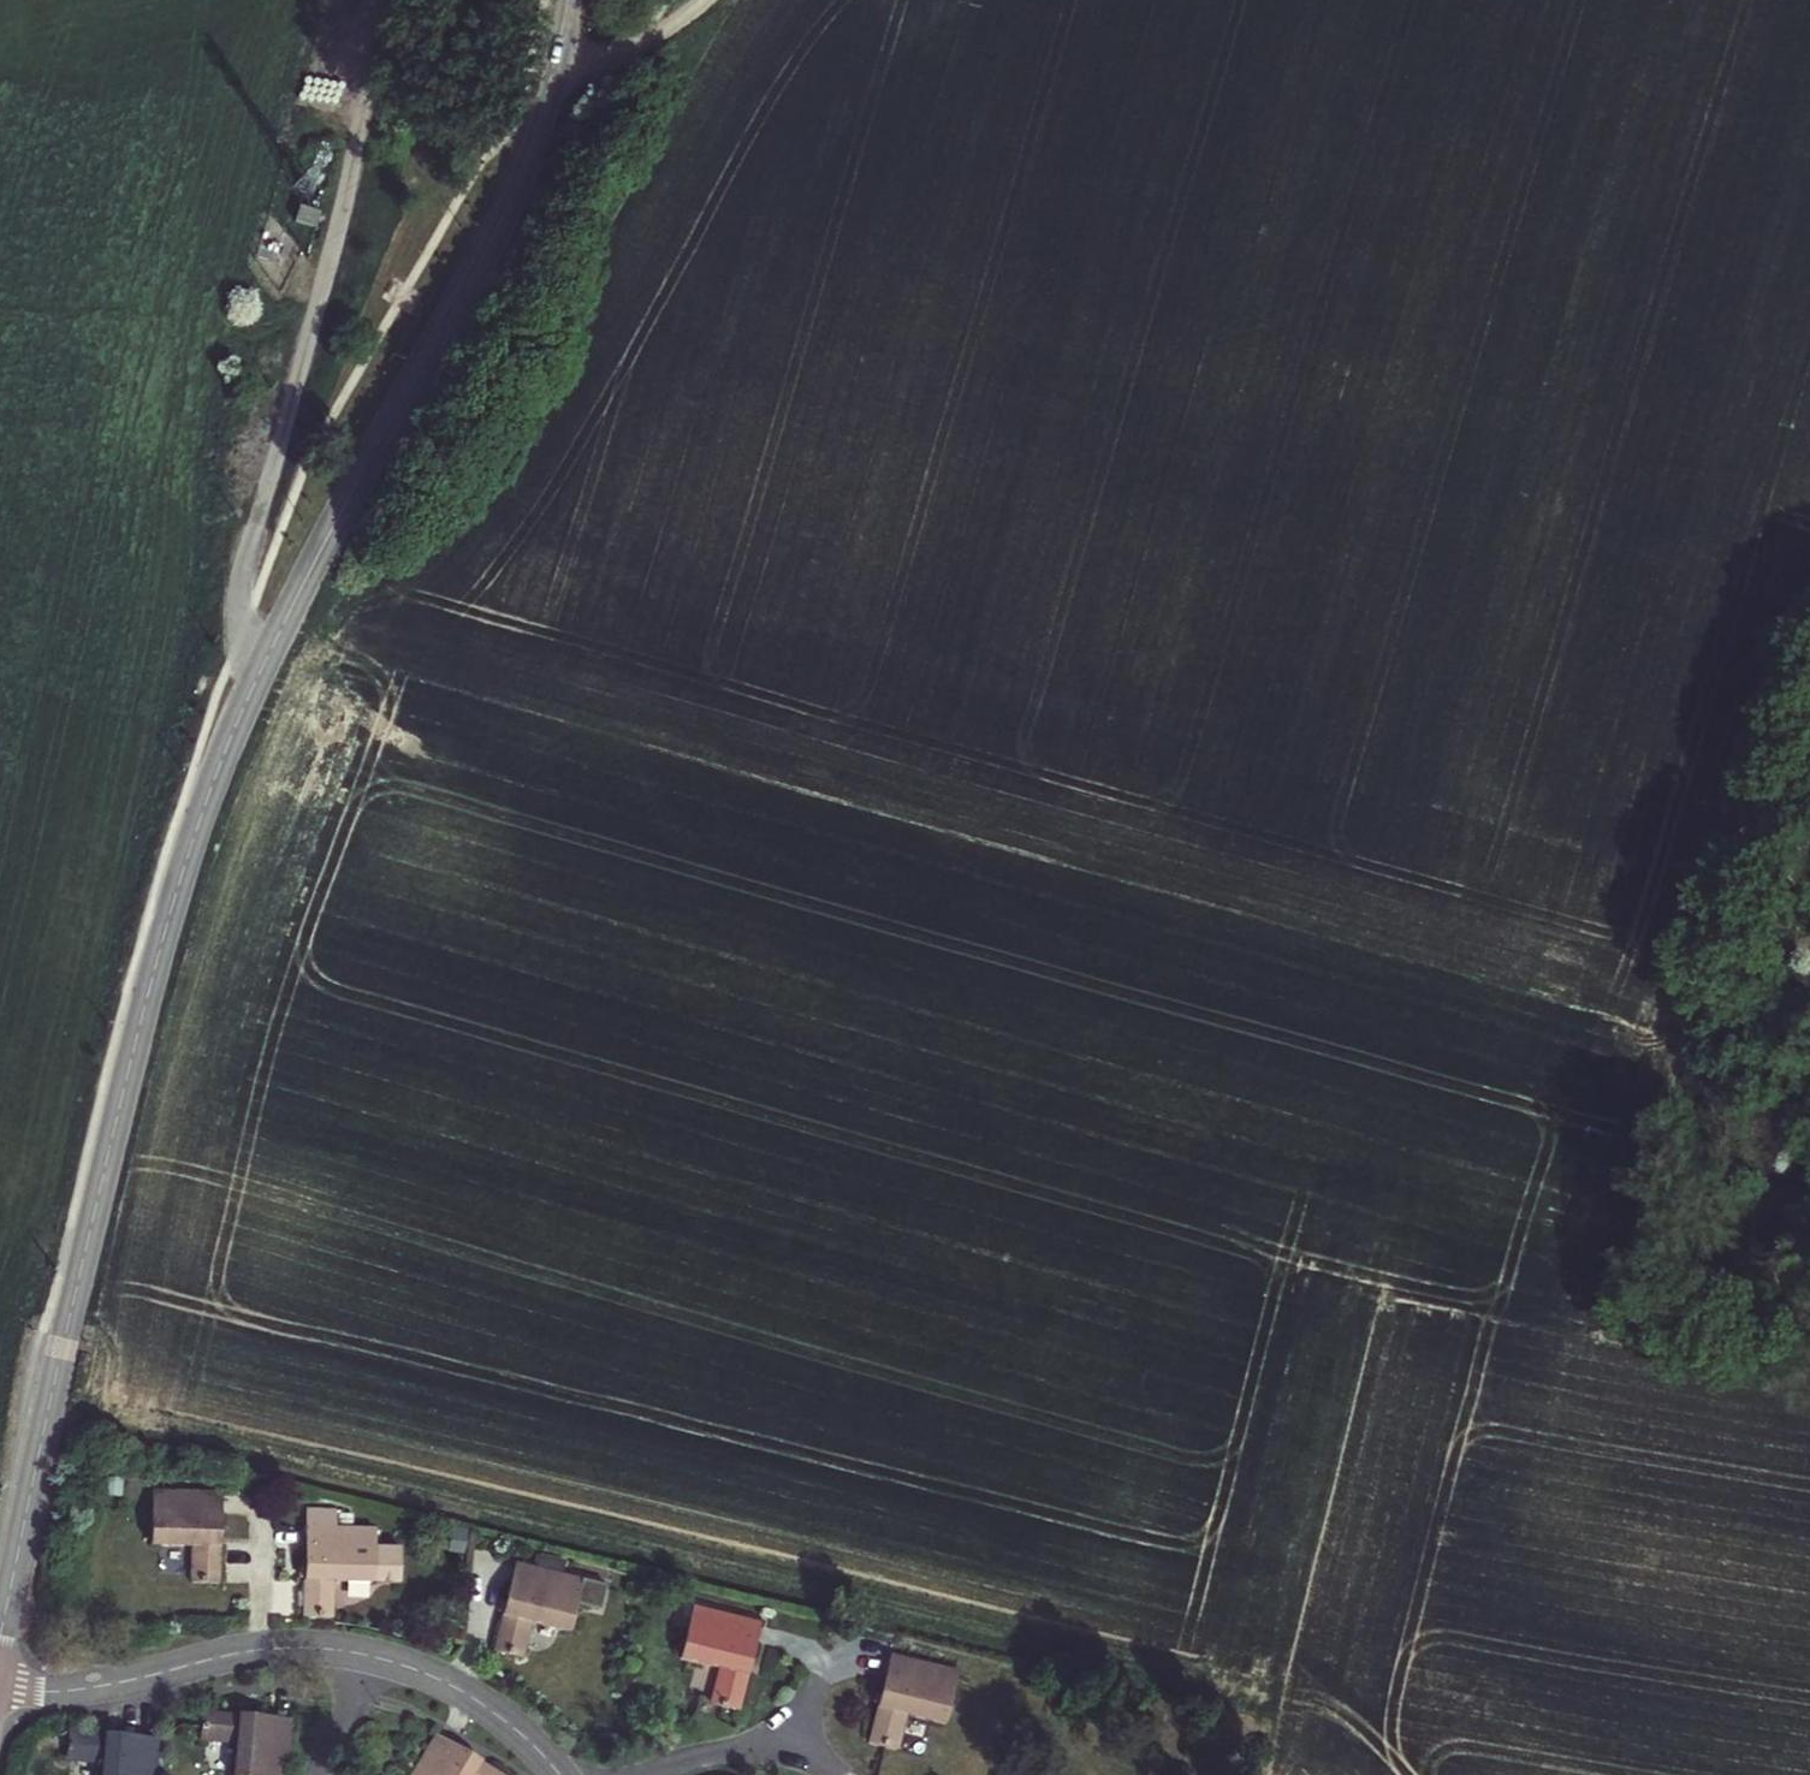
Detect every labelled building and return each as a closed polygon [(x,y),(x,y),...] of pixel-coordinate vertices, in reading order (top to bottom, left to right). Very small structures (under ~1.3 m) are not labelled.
[(197,1549),(195,1582),(219,1583),(226,1496),(160,1488),(154,1543),(197,1549)] [(313,1506),(308,1612),(335,1613),(337,1582),(375,1583),(375,1584),(401,1585),(403,1549),(377,1547),(378,1524),(337,1522),(337,1507),(313,1506)] [(517,1567),(497,1654),(527,1660),(536,1624),(573,1633),(579,1606),(602,1611),(609,1587),(517,1567)] [(696,1609),(685,1662),(725,1673),(719,1709),(749,1715),(770,1630),(696,1609)] [(893,1660),(873,1745),(900,1750),(909,1718),(950,1727),(963,1677),(893,1660)] [(297,1725),(207,1717),(205,1744),(238,1747),(236,1774),(293,1774),(297,1725)] [(164,1744),(74,1737),(71,1764),(103,1767),(102,1774),(161,1774),(164,1744)] [(419,1774),(500,1774),(440,1739),(419,1774)]
